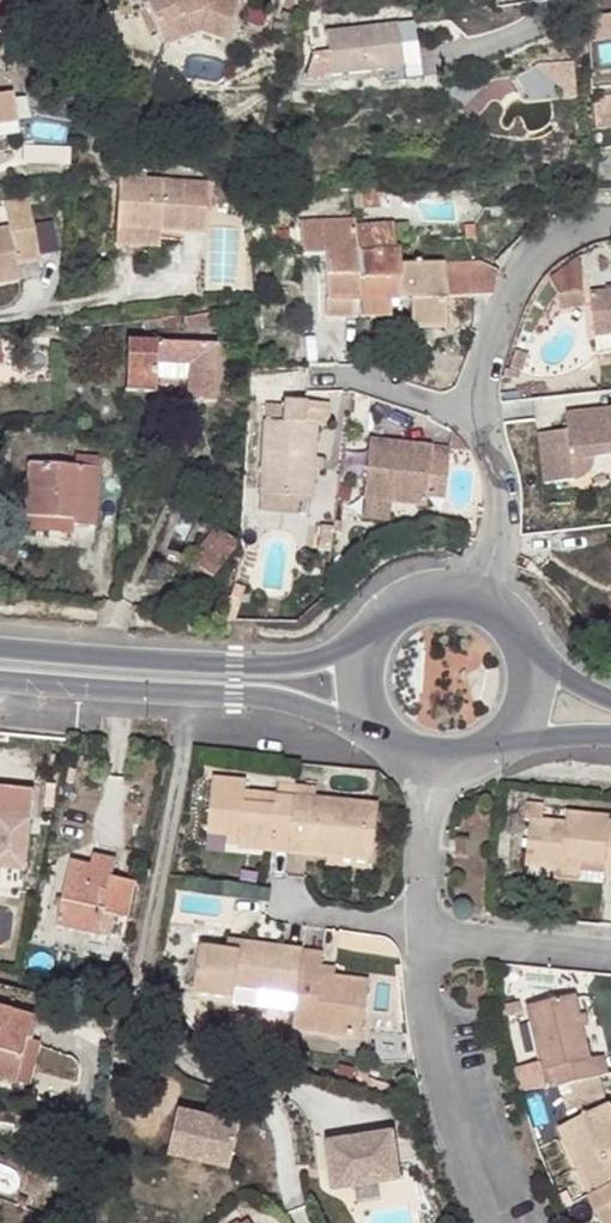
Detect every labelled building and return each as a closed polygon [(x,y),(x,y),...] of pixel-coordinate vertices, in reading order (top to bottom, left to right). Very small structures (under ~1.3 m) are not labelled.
[(26,23),(20,0),(0,0),(0,27),(26,23)] [(237,0),(146,0),(143,1),(164,47),(197,30),(222,39),(237,0)] [(334,78),(391,70),(413,66),(408,41),(404,23),(326,35),(330,56),(334,78)] [(423,38),(408,41),(413,66),(391,70),(393,83),(429,78),(423,38)] [(314,60),(310,72),(312,82),(334,78),(330,56),(314,60)] [(536,66),(561,90),(574,89),(573,64),(536,66)] [(574,101),(574,89),(561,90),(561,101),(574,101)] [(17,125),(12,92),(0,94),(0,128),(17,125)] [(119,181),(116,230),(159,233),(205,236),(208,187),(119,181)] [(359,187),(360,206),(381,206),(380,187),(359,187)] [(0,231),(0,284),(19,280),(16,264),(38,260),(29,208),(6,212),(9,229),(0,231)] [(360,224),(360,219),(306,221),(304,253),(325,254),(329,314),(354,314),(353,301),(362,301),(361,251),(360,224)] [(393,223),(360,224),(361,251),(394,250),(393,223)] [(116,230),(116,235),(114,248),(157,251),(159,233),(116,230)] [(398,301),(399,264),(400,250),(394,250),(361,251),(362,301),(398,301)] [(459,295),(472,294),(472,263),(465,262),(458,263),(459,295)] [(447,326),(446,294),(443,263),(411,264),(399,264),(398,301),(412,300),(412,327),(447,326)] [(443,263),(446,294),(459,295),(458,263),(443,263)] [(472,294),(481,294),(490,273),(492,268),(485,265),(477,263),(472,263),(472,294)] [(493,294),(501,273),(492,268),(490,273),(481,294),(493,294)] [(584,290),(559,293),(560,308),(587,304),(584,290)] [(592,296),(597,334),(610,332),(610,293),(592,296)] [(217,315),(185,317),(184,328),(216,329),(217,315)] [(177,319),(162,320),(163,330),(177,329),(177,319)] [(96,326),(75,329),(76,341),(98,340),(96,326)] [(597,339),(600,357),(610,355),(610,337),(597,339)] [(218,346),(128,342),(125,392),(155,394),(155,381),(156,365),(187,368),(187,382),(186,402),(215,403),(218,346)] [(156,365),(155,381),(187,382),(187,368),(156,365)] [(280,416),(274,415),(274,427),(272,488),(310,491),(314,421),(326,421),(327,398),(281,396),(280,416)] [(577,412),(576,421),(567,421),(566,434),(561,434),(540,437),(546,486),(571,484),(577,483),(585,478),(590,475),(594,468),(594,459),(610,458),(610,409),(577,412)] [(567,413),(567,421),(576,421),(577,412),(567,413)] [(274,427),(274,415),(263,414),(258,487),(272,488),(274,427)] [(430,449),(369,443),(364,484),(392,487),(426,490),(427,478),(445,479),(449,442),(431,439),(430,449)] [(26,517),(25,530),(71,535),(72,526),(93,527),(98,460),(75,458),(74,467),(30,463),(25,517),(26,517)] [(392,487),(364,484),(362,502),(390,505),(392,487)] [(217,531),(193,564),(212,578),(237,546),(217,531)] [(290,750),(289,758),(310,760),(311,752),(290,750)] [(240,837),(239,846),(238,848),(288,853),(294,797),(279,795),(246,792),(247,781),(214,777),(207,834),(240,837)] [(279,795),(294,797),(295,787),(280,785),(279,795)] [(295,787),(294,797),(288,853),(327,857),(374,862),(380,805),(316,799),(317,790),(295,787)] [(0,788),(0,816),(31,819),(33,791),(0,788)] [(567,813),(566,823),(555,822),(541,821),(542,810),(525,808),(525,819),(530,819),(528,838),(526,865),(552,868),(563,869),(564,859),(587,862),(605,864),(604,879),(610,879),(610,817),(567,813)] [(240,837),(207,834),(206,852),(225,853),(226,845),(239,846),(240,837)] [(72,861),(58,925),(100,935),(105,914),(114,915),(128,918),(135,883),(113,878),(116,860),(93,856),(92,864),(72,861)] [(373,870),(374,862),(327,857),(327,865),(373,870)] [(564,859),(563,869),(587,873),(587,862),(564,859)] [(110,937),(114,915),(105,914),(100,935),(110,937)] [(227,940),(226,950),(239,953),(241,941),(227,940)] [(259,991),(297,996),(304,951),(241,941),(239,953),(226,950),(200,947),(194,993),(235,999),(236,988),(259,991)] [(369,982),(335,977),(322,975),(323,967),(324,953),(304,951),(297,996),(293,1029),(362,1039),(369,982)] [(336,968),(323,967),(322,975),(335,977),(336,968)] [(236,988),(235,999),(234,1005),(257,1008),(259,991),(236,988)] [(591,1060),(586,1036),(581,1015),(577,998),(528,1008),(546,1090),(549,1089),(575,1084),(598,1078),(605,1077),(601,1058),(591,1060)] [(39,1019),(0,1009),(0,1077),(17,1081),(29,1038),(34,1039),(39,1019)] [(528,1011),(511,1014),(515,1040),(524,1039),(527,1062),(536,1061),(528,1011)] [(589,1013),(581,1015),(586,1036),(593,1035),(589,1013)] [(48,1022),(39,1019),(34,1039),(43,1042),(48,1022)] [(29,1038),(17,1081),(31,1085),(42,1047),(43,1042),(34,1039),(29,1038)] [(605,1097),(598,1078),(575,1084),(549,1089),(553,1109),(560,1107),(569,1105),(595,1100),(605,1097)] [(609,1107),(605,1097),(595,1100),(599,1111),(609,1107)] [(565,1128),(573,1124),(569,1105),(560,1107),(565,1128)] [(592,1195),(610,1186),(610,1109),(610,1107),(609,1107),(599,1111),(573,1124),(565,1128),(561,1130),(584,1180),(592,1195)] [(238,1129),(178,1114),(167,1158),(227,1172),(238,1129)] [(391,1141),(324,1149),(328,1197),(396,1190),(391,1141)] [(592,1195),(605,1222),(610,1222),(610,1186),(592,1195)]
